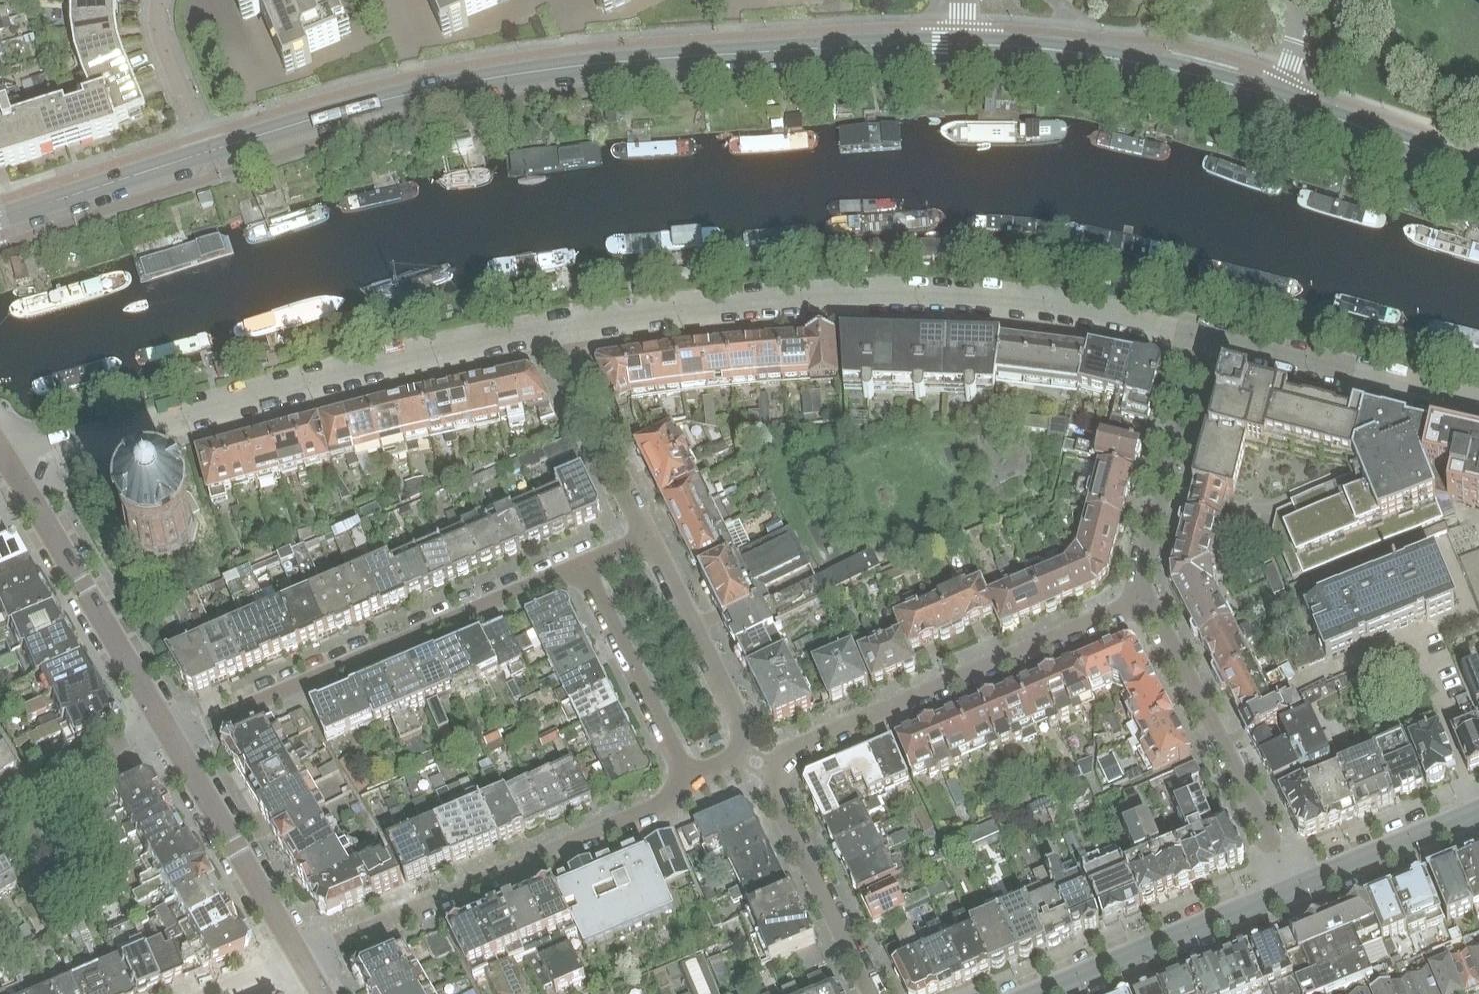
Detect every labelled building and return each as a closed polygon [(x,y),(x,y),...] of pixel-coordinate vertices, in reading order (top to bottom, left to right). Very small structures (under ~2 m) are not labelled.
[(334,1),(325,4),(324,0),(236,0),(245,20),(261,13),(282,64),(290,62),(293,70),(311,63),(308,54),(340,40),(338,32),(346,29),(334,1)] [(439,27),(447,25),(451,33),(468,26),(465,17),(497,4),(496,0),(428,0),(439,27)] [(601,2),(609,1),(612,9),(630,1),(630,0),(600,0),(601,2)] [(71,4),(71,29),(116,26),(116,8),(71,4)] [(10,19),(6,7),(0,9),(0,22),(10,19)] [(12,28),(10,19),(0,22),(0,32),(12,28)] [(119,44),(116,26),(71,29),(75,54),(119,44)] [(34,36),(23,38),(25,45),(35,42),(34,36)] [(125,61),(119,44),(75,54),(83,78),(125,61)] [(107,95),(133,81),(125,61),(83,78),(92,99),(107,95)] [(48,75),(32,80),(36,91),(51,86),(48,75)] [(133,81),(107,95),(116,123),(141,113),(140,109),(144,107),(133,81)] [(998,110),(999,85),(989,84),(989,109),(998,110)] [(20,96),(18,88),(6,91),(5,87),(0,88),(0,102),(20,96)] [(849,107),(847,91),(835,92),(836,108),(849,107)] [(15,130),(10,113),(2,115),(1,109),(0,109),(0,169),(118,132),(116,123),(107,95),(92,99),(84,101),(86,107),(68,113),(66,107),(55,111),(56,117),(15,130)] [(617,125),(616,111),(606,112),(607,126),(617,125)] [(790,116),(790,124),(801,124),(800,114),(790,115),(790,116)] [(965,119),(964,140),(1056,140),(1056,120),(965,119)] [(1174,128),(1159,123),(1155,134),(1171,139),(1174,128)] [(910,124),(848,128),(850,155),(912,150),(910,124)] [(1092,126),(1088,144),(1168,162),(1172,145),(1092,126)] [(501,131),(502,140),(517,137),(516,129),(501,131)] [(817,130),(726,138),(728,158),(819,150),(817,130)] [(1259,140),(1247,135),(1243,144),(1256,149),(1259,140)] [(452,152),(473,147),(471,136),(450,140),(452,152)] [(697,139),(609,144),(611,162),(698,157),(697,139)] [(400,141),(392,143),(393,150),(401,149),(400,141)] [(600,142),(504,154),(507,180),(603,167),(600,142)] [(1206,154),(1200,171),(1280,199),(1286,181),(1206,154)] [(495,162),(426,178),(430,195),(499,179),(495,162)] [(1377,195),(1383,180),(1373,176),(1368,192),(1377,195)] [(257,184),(260,195),(276,191),(276,190),(272,179),(257,184)] [(417,181),(338,199),(342,216),(421,198),(417,181)] [(1301,188),(1295,206),(1384,234),(1390,215),(1301,188)] [(213,203),(210,194),(198,197),(201,206),(213,203)] [(328,201),(244,226),(250,247),(334,222),(328,201)] [(946,210),(824,219),(826,239),(947,230),(946,210)] [(963,218),(962,236),(1048,239),(1049,221),(963,218)] [(1397,242),(1478,265),(1478,242),(1403,221),(1397,242)] [(1065,222),(1060,242),(1172,266),(1176,246),(1065,222)] [(717,224),(595,240),(597,261),(719,245),(717,224)] [(816,228),(738,234),(740,251),(818,245),(816,228)] [(228,233),(134,264),(141,285),(235,255),(228,233)] [(939,255),(939,244),(921,244),(922,256),(939,255)] [(581,249),(501,264),(505,281),(584,266),(581,249)] [(14,269),(21,267),(19,258),(11,260),(14,269)] [(743,267),(742,258),(730,259),(730,268),(743,267)] [(1036,273),(1037,264),(1022,262),(1021,271),(1036,273)] [(1205,263),(1201,283),(1299,304),(1304,284),(1205,263)] [(1105,265),(1103,277),(1122,281),(1124,270),(1105,265)] [(26,266),(21,267),(14,269),(17,282),(29,279),(26,266)] [(114,271),(14,300),(11,305),(8,309),(7,313),(10,316),(15,317),(21,318),(122,290),(124,289),(127,288),(129,286),(130,284),(131,281),(131,278),(130,275),(128,273),(126,271),(123,270),(120,270),(114,271)] [(669,272),(670,281),(691,279),(690,270),(669,272)] [(456,271),(370,290),(374,307),(460,289),(456,271)] [(1155,284),(1152,295),(1164,299),(1167,287),(1155,284)] [(532,292),(517,295),(519,306),(534,303),(532,292)] [(1329,292),(1325,308),(1397,328),(1402,312),(1329,292)] [(330,302),(239,324),(243,342),(334,319),(330,302)] [(378,325),(380,335),(395,332),(392,322),(378,325)] [(1442,342),(1478,352),(1478,334),(1447,325),(1442,342)] [(296,333),(299,344),(312,340),(309,329),(296,333)] [(210,334),(134,355),(138,372),(214,351),(210,334)] [(835,335),(834,335),(806,337),(806,338),(810,384),(810,385),(838,384),(835,335)] [(927,389),(969,390),(969,391),(969,393),(970,394),(970,395),(971,396),(972,396),(973,397),(975,397),(976,396),(977,396),(978,395),(979,394),(979,393),(979,392),(979,390),(982,391),(984,345),(984,339),(841,335),(845,386),(865,387),(865,388),(865,389),(866,391),(866,392),(867,392),(868,393),(869,393),(870,393),(872,393),(873,393),(874,392),(874,391),(875,390),(875,388),(875,387),(918,389),(917,390),(917,391),(918,392),(918,393),(919,394),(920,395),(922,395),(923,395),(924,395),(925,394),(926,393),(927,392),(927,391),(927,390),(927,389)] [(778,340),(782,387),(810,384),(806,338),(794,339),(791,337),(785,337),(782,339),(778,340)] [(1387,349),(1398,352),(1401,339),(1390,337),(1387,349)] [(753,342),(758,390),(782,387),(778,340),(777,340),(774,338),(768,339),(765,341),(753,342)] [(1078,391),(1079,389),(1087,350),(1071,348),(1069,346),(1065,345),(1062,347),(1003,340),(1001,340),(999,353),(995,381),(1078,391)] [(727,344),(732,392),(747,391),(748,401),(759,400),(758,390),(753,342),(741,343),(738,341),(732,342),(730,344),(727,344)] [(702,347),(708,395),(732,392),(727,344),(725,344),(722,343),(716,343),(714,345),(702,347)] [(677,349),(684,397),(708,395),(702,347),(691,348),(688,346),(682,347),(679,349),(677,349)] [(656,397),(656,400),(684,397),(677,349),(675,350),(672,348),(666,349),(663,351),(651,353),(656,397)] [(1079,389),(1107,396),(1118,354),(1104,351),(1102,352),(1088,349),(1088,351),(1087,350),(1079,389)] [(255,365),(268,362),(266,355),(265,351),(252,355),(255,365)] [(1427,354),(1417,352),(1415,362),(1425,364),(1427,354)] [(625,356),(630,392),(632,403),(656,400),(656,397),(651,353),(639,354),(636,353),(630,354),(628,356),(625,356)] [(1116,435),(1125,400),(1136,358),(1130,357),(1128,356),(1118,354),(1107,396),(1116,398),(1108,433),(1116,435)] [(632,403),(630,392),(625,356),(601,360),(600,360),(599,361),(598,361),(597,363),(597,364),(596,365),(596,367),(597,367),(597,368),(620,414),(629,410),(628,404),(632,403)] [(1136,358),(1125,400),(1151,407),(1160,369),(1157,362),(1136,358)] [(112,359),(33,381),(30,386),(28,392),(32,396),(37,398),(118,375),(121,370),(123,365),(118,361),(112,359)] [(230,366),(229,362),(214,366),(217,375),(231,371),(230,366)] [(519,414),(522,426),(526,425),(524,416),(539,413),(541,426),(547,424),(553,439),(563,435),(535,377),(534,376),(533,375),(532,374),(530,373),(529,373),(527,372),(526,372),(513,375),(519,414)] [(487,380),(495,423),(500,422),(499,417),(507,415),(510,428),(522,426),(519,414),(513,375),(509,374),(503,375),(501,378),(487,380)] [(462,385),(470,429),(495,423),(487,380),(479,382),(475,381),(469,382),(467,385),(463,386),(462,385)] [(1442,520),(1443,520),(1433,495),(1451,499),(1478,505),(1478,445),(1450,438),(1432,434),(1431,434),(1406,429),(1407,426),(1354,412),(1352,420),(1335,416),(1336,414),(1303,406),(1303,407),(1286,403),(1288,395),(1277,392),(1277,393),(1271,392),(1271,391),(1256,387),(1256,388),(1227,381),(1223,382),(1213,423),(1209,422),(1193,485),(1195,485),(1233,495),(1246,444),(1265,449),(1267,442),(1353,464),(1358,477),(1290,504),(1291,506),(1277,512),(1272,532),(1292,581),(1442,520)] [(458,443),(455,432),(470,429),(462,385),(460,384),(454,386),(452,388),(442,390),(454,444),(458,443)] [(418,396),(427,439),(443,435),(446,446),(454,444),(442,390),(434,392),(431,391),(425,392),(423,395),(418,396)] [(812,393),(814,416),(822,415),(821,392),(812,393)] [(814,416),(812,393),(803,394),(804,416),(814,416)] [(409,454),(407,444),(427,439),(418,396),(415,395),(409,396),(406,398),(392,402),(405,455),(409,454)] [(760,415),(760,419),(769,418),(767,395),(760,395),(761,402),(759,402),(760,415)] [(705,413),(716,412),(715,398),(703,399),(705,413)] [(1142,442),(1151,407),(1125,400),(1116,435),(1142,442)] [(368,408),(379,450),(395,446),(397,457),(405,455),(392,402),(383,404),(380,403),(374,404),(371,407),(368,408)] [(367,453),(379,450),(368,408),(367,408),(364,407),(358,409),(355,411),(343,414),(356,466),(359,465),(366,478),(373,474),(367,453)] [(978,409),(966,408),(965,424),(977,424),(978,409)] [(86,411),(71,415),(74,427),(89,423),(86,411)] [(665,426),(662,411),(652,413),(656,431),(665,426)] [(716,412),(705,413),(706,427),(717,429),(716,412)] [(318,421),(329,457),(344,454),(349,469),(356,466),(343,414),(333,417),(330,416),(324,417),(321,420),(318,421)] [(761,429),(760,419),(760,415),(749,415),(750,430),(761,429)] [(805,425),(814,424),(814,416),(804,416),(805,425)] [(1065,438),(1065,437),(1066,427),(1049,425),(1049,419),(1025,417),(1024,429),(1048,431),(1047,436),(1065,438)] [(1084,420),(1072,417),(1070,426),(1082,429),(1084,420)] [(295,427),(306,469),(330,462),(329,457),(318,421),(308,423),(305,423),(299,424),(297,426),(295,427)] [(270,434),(281,475),(306,469),(295,427),(284,430),(281,429),(274,431),(272,433),(270,434)] [(642,457),(647,467),(669,457),(674,467),(689,459),(673,427),(636,445),(637,447),(637,450),(640,455),(642,457)] [(644,436),(640,428),(631,433),(634,440),(644,436)] [(247,440),(258,482),(281,475),(270,434),(260,436),(257,436),(251,437),(249,439),(247,440)] [(736,446),(731,434),(724,436),(723,434),(707,440),(714,457),(730,451),(729,449),(736,446)] [(1091,447),(1065,441),(1062,451),(1135,470),(1137,460),(1140,457),(1141,451),(1140,448),(1141,446),(1095,434),(1091,447)] [(541,449),(547,463),(572,452),(565,438),(541,449)] [(221,447),(233,488),(258,482),(247,440),(236,443),(233,442),(226,444),(225,446),(221,447)] [(226,500),(224,491),(233,488),(221,447),(207,451),(205,450),(200,451),(197,456),(198,462),(200,463),(209,495),(211,494),(213,503),(226,500)] [(522,470),(522,471),(547,463),(541,449),(517,459),(522,470)] [(662,497),(663,499),(700,481),(689,459),(674,467),(669,457),(647,467),(657,487),(657,490),(659,495),(662,497)] [(517,459),(509,463),(513,474),(522,470),(517,459)] [(1090,497),(1086,512),(1121,521),(1130,488),(1132,489),(1134,487),(1136,480),(1135,477),(1133,477),(1134,475),(1098,466),(1092,486),(1081,484),(1078,494),(1090,497)] [(455,478),(454,471),(439,475),(442,486),(455,478)] [(558,490),(574,527),(598,517),(600,509),(592,493),(592,490),(589,484),(587,482),(582,472),(556,483),(558,490)] [(342,500),(352,497),(339,477),(334,479),(337,490),(340,489),(342,500)] [(419,497),(428,493),(424,478),(414,480),(419,497)] [(707,479),(701,482),(700,481),(663,499),(663,500),(664,503),(664,506),(667,512),(670,514),(674,524),(719,502),(707,479)] [(410,501),(419,497),(414,480),(405,483),(410,501)] [(1228,494),(1195,485),(1188,510),(1222,520),(1228,494)] [(558,490),(535,500),(551,537),(553,536),(556,537),(563,534),(564,532),(574,527),(558,490)] [(137,561),(165,568),(191,553),(198,524),(183,499),(154,492),(129,507),(122,536),(137,561)] [(761,505),(761,508),(761,510),(777,502),(772,493),(766,495),(764,497),(762,500),(761,502),(761,505)] [(525,504),(510,511),(527,547),(530,546),(532,547),(539,544),(540,542),(551,537),(535,500),(533,497),(524,501),(525,504)] [(1070,502),(1057,499),(1056,504),(1069,507),(1070,502)] [(527,547),(510,511),(506,502),(485,512),(483,509),(481,510),(503,558),(506,557),(508,557),(515,554),(516,552),(527,547)] [(685,544),(686,547),(731,526),(719,502),(674,524),(679,533),(679,536),(682,543),(685,544)] [(382,513),(381,513),(377,504),(360,511),(364,521),(382,513)] [(232,509),(236,525),(243,523),(239,507),(232,509)] [(480,524),(463,531),(479,568),(482,567),(484,567),(491,565),(492,562),(503,558),(481,510),(475,513),(480,524)] [(479,568),(463,531),(454,512),(446,515),(451,528),(436,535),(439,542),(455,578),(458,577),(460,578),(467,575),(468,573),(479,568)] [(1121,521),(1086,512),(1077,548),(1069,558),(1101,585),(1107,578),(1119,533),(1120,534),(1123,532),(1125,525),(1123,522),(1121,522),(1121,521)] [(1170,571),(1171,578),(1212,574),(1211,560),(1220,523),(1185,514),(1185,516),(1183,515),(1180,517),(1179,524),(1180,526),(1182,527),(1170,571)] [(367,520),(359,524),(368,545),(376,542),(367,520)] [(697,569),(698,572),(751,546),(739,522),(731,526),(686,547),(691,558),(691,561),(694,567),(697,569)] [(359,524),(346,529),(381,612),(408,600),(407,599),(390,563),(389,561),(377,566),(368,545),(359,524)] [(301,544),(318,536),(316,528),(298,532),(301,544)] [(350,578),(349,578),(344,574),(336,577),(338,583),(337,584),(354,623),(381,612),(346,529),(332,535),(350,578)] [(718,566),(700,575),(716,609),(719,615),(722,620),(728,617),(744,609),(749,609),(753,610),(760,606),(761,606),(770,602),(766,594),(761,584),(805,562),(804,561),(789,531),(718,566)] [(307,552),(320,546),(318,542),(305,548),(307,552)] [(439,542),(415,552),(432,588),(434,587),(437,588),(443,585),(444,583),(455,578),(439,542)] [(963,542),(945,549),(949,557),(966,549),(963,542)] [(23,566),(13,548),(6,546),(0,549),(0,576),(23,566)] [(270,555),(266,547),(250,554),(254,563),(270,556),(270,555)] [(304,548),(291,553),(327,635),(354,623),(337,584),(319,591),(320,584),(304,548)] [(1262,559),(1259,551),(1250,554),(1253,562),(1262,559)] [(1478,564),(1478,551),(1458,559),(1463,570),(1478,564)] [(432,588),(415,552),(390,563),(407,599),(410,598),(413,598),(419,595),(421,593),(432,588)] [(728,617),(722,620),(724,626),(737,651),(738,650),(774,632),(771,625),(824,600),(822,597),(881,568),(873,552),(770,602),(761,606),(760,606),(753,610),(749,609),(744,609),(728,617)] [(281,564),(296,601),(284,607),(301,646),(327,635),(291,553),(278,559),(281,564)] [(1030,578),(1027,579),(1041,613),(1045,611),(1046,613),(1049,614),(1055,611),(1057,608),(1056,607),(1067,601),(1098,589),(1101,585),(1069,558),(1064,563),(1048,570),(1045,561),(1039,559),(1024,564),(1030,578)] [(229,571),(224,559),(195,572),(200,583),(229,571)] [(266,564),(268,569),(281,564),(278,559),(271,562),(266,564)] [(1289,657),(1297,672),(1324,661),(1325,663),(1361,648),(1359,645),(1365,643),(1366,644),(1419,623),(1418,621),(1424,619),(1425,621),(1454,609),(1434,559),(1397,573),(1396,571),(1392,572),(1393,574),(1374,582),(1374,581),(1349,592),(1345,582),(1340,580),(1303,595),(1301,600),(1305,609),(1303,610),(1315,639),(1291,651),(1289,657)] [(1007,587),(988,595),(985,597),(993,615),(994,615),(1000,630),(1002,629),(1003,631),(1006,632),(1012,629),(1014,626),(1013,625),(1024,620),(1041,613),(1027,579),(1017,583),(1007,560),(997,564),(1007,587)] [(256,574),(268,569),(266,564),(254,569),(256,574)] [(1478,577),(1478,564),(1463,570),(1468,581),(1478,577)] [(1284,591),(1273,565),(1262,569),(1273,596),(1284,591)] [(23,566),(0,576),(0,604),(36,588),(23,566)] [(251,570),(238,576),(273,658),(301,646),(284,607),(269,613),(251,570)] [(1199,638),(1231,622),(1214,588),(1212,574),(1171,578),(1172,586),(1193,627),(1191,628),(1190,631),(1194,637),(1197,638),(1198,638),(1199,638)] [(956,590),(937,599),(953,636),(963,632),(964,629),(964,627),(970,625),(993,615),(985,597),(988,595),(981,580),(966,586),(961,575),(951,579),(956,590)] [(239,620),(248,622),(229,630),(246,670),(273,658),(238,576),(223,582),(239,620)] [(144,583),(141,577),(136,580),(139,586),(144,583)] [(1478,590),(1478,577),(1468,581),(1472,593),(1478,590)] [(225,587),(222,583),(210,588),(213,593),(225,587)] [(4,630),(49,611),(36,588),(0,604),(0,619),(4,630)] [(212,593),(210,588),(202,591),(204,596),(212,593)] [(195,594),(183,599),(220,681),(246,670),(229,630),(214,637),(195,594)] [(893,617),(899,633),(902,632),(910,650),(933,641),(934,640),(936,639),(937,641),(940,642),(953,636),(937,599),(919,606),(914,595),(904,599),(908,611),(893,617)] [(191,647),(171,656),(169,657),(187,688),(187,689),(195,692),(220,681),(183,599),(169,605),(186,644),(191,647)] [(525,615),(532,632),(536,638),(575,620),(570,612),(571,609),(568,602),(561,600),(525,615)] [(18,653),(62,633),(49,611),(4,630),(5,632),(0,634),(0,645),(12,640),(18,653)] [(536,638),(540,647),(547,661),(585,642),(585,641),(585,639),(582,632),(580,631),(575,620),(536,638)] [(1212,672),(1216,682),(1252,663),(1243,645),(1255,639),(1248,625),(1236,631),(1231,622),(1199,638),(1214,669),(1213,670),(1212,672)] [(482,636),(501,675),(509,671),(513,679),(525,673),(521,664),(507,636),(503,627),(502,627),(499,626),(492,629),(491,632),(482,636)] [(899,633),(881,641),(877,629),(866,634),(871,645),(857,651),(872,685),(903,671),(904,673),(907,674),(914,671),(915,669),(914,667),(916,666),(909,651),(910,650),(902,632),(899,633)] [(745,665),(749,675),(785,658),(813,645),(810,639),(789,649),(787,645),(783,647),(774,632),(738,650),(738,653),(739,657),(742,663),(745,665)] [(33,680),(76,661),(74,658),(76,658),(62,633),(18,653),(18,654),(0,661),(0,674),(26,664),(33,680)] [(497,700),(487,680),(499,674),(499,675),(501,675),(482,636),(480,637),(477,636),(470,639),(469,641),(459,646),(478,684),(488,704),(497,700)] [(519,649),(530,644),(526,636),(516,641),(519,649)] [(585,642),(547,661),(558,684),(597,666),(592,656),(592,653),(589,646),(587,645),(585,642)] [(1076,663),(1089,692),(1112,683),(1119,685),(1125,697),(1154,682),(1135,645),(1126,642),(1076,663)] [(523,656),(534,651),(530,644),(519,649),(523,656)] [(437,655),(456,694),(477,683),(477,685),(478,684),(459,646),(458,646),(455,645),(448,648),(447,651),(437,655)] [(827,697),(830,703),(867,687),(851,648),(813,664),(827,697)] [(1287,662),(1281,649),(1270,654),(1276,667),(1287,662)] [(460,750),(437,698),(453,691),(455,694),(456,694),(437,655),(436,656),(436,654),(427,658),(424,657),(418,660),(416,662),(411,665),(427,702),(449,755),(460,750)] [(749,675),(759,694),(766,710),(773,722),(779,724),(811,711),(802,693),(795,677),(785,658),(749,675)] [(1476,666),(1474,658),(1460,664),(1463,671),(1476,666)] [(77,662),(76,661),(33,680),(33,682),(3,695),(8,705),(42,690),(47,701),(90,681),(83,669),(78,661),(77,662)] [(1050,700),(1056,715),(1093,700),(1089,692),(1076,663),(1074,664),(1072,663),(1065,665),(1064,668),(1052,673),(1062,695),(1050,700)] [(1216,682),(1221,691),(1224,693),(1226,692),(1240,721),(1241,721),(1273,704),(1267,692),(1295,679),(1288,665),(1261,679),(1252,663),(1216,682)] [(423,736),(411,709),(427,702),(411,665),(402,668),(399,668),(393,671),(391,673),(385,676),(420,758),(423,765),(430,762),(419,738),(423,736)] [(597,666),(558,684),(569,707),(608,688),(607,685),(607,683),(604,676),(602,675),(597,666)] [(1478,666),(1462,673),(1478,715),(1478,669),(1478,666)] [(1241,722),(1250,739),(1301,712),(1346,690),(1346,689),(1358,684),(1354,671),(1326,681),(1325,679),(1241,722)] [(1016,688),(1033,725),(1056,715),(1050,700),(1062,695),(1052,673),(1029,683),(1026,682),(1020,685),(1019,687),(1016,688)] [(358,687),(375,725),(394,717),(396,722),(392,724),(401,746),(404,744),(412,761),(420,758),(385,676),(377,679),(374,678),(368,681),(366,684),(358,687)] [(542,693),(552,688),(548,680),(538,685),(542,693)] [(54,711),(59,723),(103,703),(90,681),(47,701),(47,703),(21,713),(25,723),(54,711)] [(514,701),(522,697),(515,682),(507,686),(514,701)] [(1154,682),(1125,697),(1131,711),(1125,715),(1131,725),(1132,724),(1167,707),(1154,682)] [(326,741),(373,722),(374,725),(375,725),(358,687),(350,691),(350,692),(319,705),(319,704),(311,707),(314,715),(326,741)] [(608,688),(569,707),(580,729),(619,710),(614,700),(614,697),(611,691),(609,689),(608,688)] [(986,701),(1003,738),(1018,731),(1023,743),(1038,736),(1033,725),(1016,688),(986,701)] [(541,703),(537,695),(521,703),(525,711),(541,703)] [(1471,708),(1466,696),(1456,700),(1461,712),(1459,713),(1464,726),(1451,731),(1468,771),(1478,767),(1478,726),(1471,708)] [(957,714),(972,751),(1003,738),(986,701),(957,714)] [(104,704),(103,703),(59,723),(59,724),(36,733),(26,739),(32,749),(33,748),(67,734),(72,745),(112,728),(114,721),(108,711),(108,712),(103,704),(104,704)] [(1167,707),(1132,724),(1144,747),(1178,731),(1172,719),(1173,715),(1170,710),(1167,709),(1167,707)] [(299,736),(312,729),(302,710),(289,717),(299,736)] [(624,720),(619,710),(580,729),(591,750),(630,731),(629,730),(629,727),(626,721),(624,720)] [(929,751),(936,766),(939,774),(965,762),(962,755),(972,751),(957,714),(954,715),(951,714),(945,716),(944,719),(933,724),(942,745),(929,751)] [(1113,716),(1107,720),(1114,733),(1120,730),(1113,716)] [(1455,771),(1433,716),(1402,728),(1426,784),(1429,783),(1430,784),(1432,784),(1434,784),(1436,784),(1438,784),(1439,783),(1441,782),(1442,780),(1443,779),(1444,777),(1446,776),(1445,775),(1455,771)] [(57,724),(54,717),(38,724),(40,731),(57,724)] [(1309,783),(1304,785),(1326,830),(1340,824),(1339,822),(1355,815),(1338,771),(1334,773),(1310,718),(1284,730),(1309,783)] [(225,751),(235,768),(286,743),(274,723),(228,743),(227,743),(224,751),(225,751)] [(896,740),(911,777),(936,766),(929,751),(942,745),(933,724),(908,734),(905,733),(900,736),(898,739),(896,740)] [(506,748),(502,739),(497,729),(482,736),(491,755),(506,748)] [(506,737),(506,738),(510,746),(527,738),(522,729),(506,737)] [(1261,760),(1286,748),(1276,729),(1251,741),(1261,760)] [(543,747),(553,743),(560,739),(556,731),(539,739),(543,747)] [(591,750),(598,765),(601,771),(640,752),(636,744),(636,742),(633,735),(631,734),(630,731),(591,750)] [(1178,731),(1144,747),(1139,750),(1151,774),(1183,759),(1191,755),(1178,731)] [(579,740),(575,732),(565,737),(569,745),(579,740)] [(1375,753),(1373,754),(1392,800),(1402,796),(1409,795),(1415,791),(1423,787),(1401,735),(1373,747),(1375,753)] [(25,771),(5,738),(0,741),(0,748),(17,776),(25,771)] [(560,739),(553,743),(559,756),(567,752),(560,739)] [(866,753),(883,790),(908,779),(892,741),(889,743),(883,743),(878,747),(866,753)] [(235,768),(248,790),(298,765),(297,763),(309,757),(305,749),(293,756),(286,743),(235,768)] [(1304,785),(1286,748),(1261,760),(1279,796),(1304,785)] [(12,791),(6,781),(14,777),(0,751),(0,798),(12,791)] [(601,771),(614,794),(649,779),(650,779),(652,772),(648,765),(646,764),(640,752),(601,771)] [(855,757),(836,765),(842,781),(840,782),(853,810),(864,805),(863,803),(863,801),(862,799),(861,797),(860,795),(858,794),(856,793),(854,792),(852,791),(855,787),(863,783),(868,796),(883,790),(866,753),(860,753),(855,757)] [(1392,800),(1373,754),(1337,769),(1338,771),(1355,815),(1376,807),(1382,807),(1388,804),(1392,800)] [(1113,757),(1100,763),(1109,783),(1122,777),(1113,757)] [(1078,766),(1079,769),(1083,778),(1092,774),(1092,759),(1078,766)] [(492,792),(479,798),(498,844),(524,833),(505,794),(490,760),(480,765),(492,792)] [(1201,773),(1195,762),(1187,766),(1175,771),(1179,783),(1191,777),(1201,773)] [(323,781),(339,772),(334,763),(318,771),(323,781)] [(590,800),(571,763),(551,773),(551,772),(549,773),(568,812),(571,811),(574,811),(580,809),(581,806),(591,802),(590,800)] [(248,790),(261,812),(310,786),(298,765),(248,790)] [(819,815),(823,825),(853,810),(840,782),(842,781),(836,765),(834,766),(828,767),(823,771),(807,778),(804,785),(813,805),(815,811),(819,815)] [(586,782),(597,777),(593,768),(582,774),(586,782)] [(1031,800),(1017,768),(1008,772),(1018,795),(1022,804),(1031,800)] [(1130,782),(1143,777),(1139,768),(1127,773),(1130,782)] [(1083,778),(1079,769),(1064,775),(1068,784),(1083,778)] [(529,781),(526,782),(546,822),(549,820),(551,821),(557,818),(559,816),(568,812),(549,773),(529,783),(529,781)] [(1061,787),(1068,784),(1064,775),(1057,778),(1061,787)] [(446,812),(431,818),(451,863),(475,853),(447,790),(441,776),(432,780),(446,812)] [(586,782),(590,790),(601,785),(597,777),(586,782)] [(1061,787),(1057,778),(1050,781),(1054,790),(1061,787)] [(949,790),(958,786),(955,779),(946,783),(949,790)] [(101,816),(87,824),(92,833),(114,820),(114,821),(159,799),(150,783),(150,782),(142,780),(100,797),(107,810),(100,814),(101,816)] [(471,780),(447,790),(475,853),(498,844),(479,798),(471,780)] [(1042,796),(1054,790),(1050,781),(1037,786),(1042,796)] [(546,822),(526,782),(505,794),(524,833),(525,832),(524,831),(527,830),(530,830),(535,828),(537,825),(546,822)] [(1326,830),(1304,785),(1279,796),(1299,835),(1306,838),(1306,837),(1326,830)] [(273,833),(323,808),(310,786),(261,812),(273,833)] [(423,822),(410,828),(428,873),(451,863),(431,818),(417,786),(409,790),(423,822)] [(958,786),(949,790),(952,796),(961,793),(958,786)] [(1042,796),(1037,786),(1031,788),(1035,799),(1042,796)] [(1190,887),(1171,840),(1160,844),(1149,817),(1146,819),(1133,789),(1123,793),(1135,823),(1166,897),(1167,896),(1166,893),(1175,890),(1176,893),(1190,887)] [(898,795),(895,790),(886,795),(893,810),(899,807),(894,797),(898,795)] [(961,793),(952,796),(956,806),(965,802),(961,793)] [(1022,804),(1018,795),(1011,797),(1015,806),(1022,804)] [(1243,857),(1242,856),(1223,818),(1211,823),(1199,795),(1186,801),(1183,802),(1214,873),(1217,872),(1218,875),(1240,866),(1241,865),(1242,864),(1243,863),(1243,861),(1243,860),(1243,859),(1243,857)] [(1015,806),(1011,797),(994,805),(997,814),(1015,806)] [(395,798),(385,802),(390,813),(400,808),(395,798)] [(881,798),(864,805),(853,810),(823,825),(828,835),(830,841),(834,846),(835,848),(872,830),(864,815),(884,806),(881,798)] [(172,821),(159,799),(114,821),(122,834),(100,847),(104,855),(129,841),(129,842),(172,821)] [(1186,833),(1171,840),(1190,887),(1209,879),(1208,876),(1214,873),(1183,802),(1174,806),(1186,833)] [(358,818),(366,813),(360,803),(352,808),(358,818)] [(699,839),(704,848),(757,826),(755,823),(754,817),(750,812),(748,809),(741,805),(714,817),(708,818),(703,822),(693,826),(699,839)] [(997,814),(994,805),(987,808),(991,817),(997,814)] [(914,810),(924,833),(933,829),(922,806),(914,810)] [(335,829),(323,808),(273,833),(286,854),(335,829)] [(428,873),(410,828),(401,808),(390,813),(399,832),(385,838),(387,845),(404,879),(406,883),(428,873)] [(1015,823),(1025,819),(1021,810),(1012,814),(1015,823)] [(378,834),(366,813),(358,818),(370,838),(378,834)] [(139,863),(140,864),(185,842),(172,821),(129,842),(135,852),(125,859),(128,862),(115,870),(118,875),(139,863)] [(1136,855),(1120,861),(1140,906),(1140,908),(1166,897),(1135,823),(1124,828),(1136,855)] [(761,836),(757,826),(704,848),(707,854),(709,858),(722,851),(729,865),(768,849),(767,846),(765,840),(761,836)] [(841,861),(846,871),(887,852),(910,841),(905,831),(888,840),(881,827),(873,832),(872,830),(835,848),(836,851),(837,857),(841,861)] [(298,876),(347,850),(335,829),(286,854),(298,876)] [(553,888),(576,936),(585,953),(674,916),(661,887),(690,874),(677,842),(673,834),(591,869),(591,868),(571,877),(572,877),(552,886),(553,888)] [(1080,851),(1073,834),(1064,838),(1071,855),(1080,851)] [(952,845),(939,851),(943,861),(971,848),(965,836),(951,842),(952,845)] [(185,842),(140,864),(146,875),(137,881),(142,889),(196,862),(185,842)] [(734,875),(740,888),(779,872),(778,869),(777,863),(773,859),(768,849),(729,865),(720,870),(725,879),(734,875)] [(1138,907),(1140,906),(1120,861),(1114,849),(1078,864),(1103,921),(1123,913),(1127,915),(1137,911),(1138,907)] [(298,876),(311,897),(359,872),(347,850),(298,876)] [(862,893),(895,878),(904,874),(896,858),(891,860),(887,852),(846,871),(851,881),(852,887),(856,892),(858,895),(862,893)] [(1454,865),(1473,911),(1474,911),(1478,921),(1478,855),(1454,865)] [(359,872),(311,897),(312,899),(320,913),(320,914),(328,916),(341,910),(373,897),(402,884),(400,880),(388,857),(359,872)] [(15,888),(0,861),(0,897),(15,888)] [(164,889),(172,903),(209,884),(196,862),(142,889),(132,894),(138,904),(164,889)] [(1045,868),(1046,869),(1073,936),(1074,936),(1073,934),(1084,929),(1086,930),(1087,930),(1089,930),(1091,930),(1092,929),(1094,928),(1095,927),(1096,926),(1097,924),(1099,923),(1078,876),(1079,876),(1074,863),(1060,870),(1057,864),(1053,863),(1045,868)] [(1473,911),(1454,865),(1428,876),(1447,922),(1473,911)] [(1073,936),(1046,869),(1033,875),(1038,887),(1023,893),(1027,904),(1044,947),(1046,947),(1046,948),(1048,947),(1050,947),(1052,947),(1054,947),(1055,946),(1057,945),(1058,944),(1060,943),(1061,941),(1073,936)] [(779,872),(740,888),(729,893),(734,904),(745,898),(752,912),(791,896),(790,893),(788,887),(784,882),(779,872)] [(1443,922),(1425,878),(1390,893),(1406,933),(1409,941),(1420,937),(1418,933),(1443,922)] [(891,917),(902,912),(904,911),(904,912),(947,892),(942,882),(925,890),(910,898),(907,896),(900,899),(893,884),(865,897),(860,899),(873,925),(891,917)] [(209,884),(172,903),(149,916),(153,922),(161,917),(169,932),(222,905),(209,884)] [(717,902),(711,886),(702,890),(708,905),(717,902)] [(582,978),(566,941),(576,936),(553,888),(551,889),(549,888),(547,888),(546,889),(544,889),(542,890),(540,891),(539,893),(538,894),(529,899),(569,984),(582,978)] [(1013,902),(998,908),(1019,958),(1020,957),(1024,959),(1028,958),(1031,956),(1033,952),(1044,947),(1027,904),(1023,893),(1022,892),(1014,895),(1013,902)] [(1390,893),(1366,902),(1377,934),(1381,942),(1406,933),(1390,893)] [(791,896),(752,912),(740,917),(751,943),(804,921),(798,910),(798,908),(798,906),(797,905),(796,903),(795,901),(794,900),(792,898),(791,896)] [(500,908),(525,959),(540,991),(553,985),(555,990),(569,984),(529,899),(516,904),(515,901),(500,908)] [(1275,939),(1291,977),(1298,993),(1335,993),(1357,985),(1367,981),(1384,974),(1384,973),(1393,970),(1381,942),(1377,934),(1366,902),(1275,939)] [(22,909),(29,921),(37,917),(30,905),(22,909)] [(222,905),(169,932),(161,936),(166,945),(181,937),(188,949),(234,926),(222,905)] [(986,918),(970,925),(989,970),(992,969),(993,970),(995,970),(997,970),(998,970),(1000,969),(1001,969),(1003,968),(1004,966),(1005,965),(1005,963),(1019,958),(998,908),(996,909),(995,905),(986,908),(986,918)] [(514,964),(525,959),(500,908),(484,915),(485,917),(476,921),(511,993),(528,993),(514,964)] [(722,926),(717,916),(711,919),(715,929),(722,926)] [(990,972),(989,970),(970,925),(966,916),(954,921),(957,927),(944,932),(965,982),(990,972)] [(44,929),(37,917),(29,921),(36,934),(44,929)] [(81,937),(89,959),(93,957),(84,933),(87,932),(82,918),(75,922),(81,937)] [(474,982),(485,976),(493,993),(511,993),(476,921),(464,926),(462,926),(460,926),(458,926),(456,927),(455,928),(453,929),(452,930),(450,932),(449,932),(454,942),(474,982)] [(804,921),(751,943),(761,969),(795,955),(816,946),(815,944),(815,942),(814,940),(813,937),(812,935),(811,934),(809,932),(804,921)] [(72,941),(81,937),(75,922),(66,927),(72,941)] [(30,936),(25,926),(18,930),(23,940),(30,936)] [(188,949),(173,958),(177,968),(194,959),(200,970),(242,952),(243,952),(245,944),(234,926),(188,949)] [(941,926),(914,938),(939,993),(965,982),(944,932),(941,926)] [(139,952),(137,953),(126,927),(107,935),(118,959),(117,960),(130,993),(144,993),(154,989),(139,952)] [(897,933),(893,935),(900,947),(888,951),(886,952),(896,971),(896,974),(898,979),(900,980),(907,993),(936,993),(939,993),(914,938),(910,928),(909,928),(897,933)] [(1462,938),(1458,928),(1449,932),(1453,942),(1462,938)] [(444,932),(424,942),(434,964),(455,954),(444,932)] [(146,935),(137,939),(142,949),(149,946),(149,942),(146,935)] [(1478,982),(1478,947),(1474,949),(1469,937),(1462,940),(1467,952),(1466,952),(1478,982)] [(1245,952),(1262,990),(1264,989),(1266,993),(1298,993),(1291,977),(1275,939),(1245,952)] [(42,956),(36,944),(29,947),(35,959),(42,956)] [(1462,993),(1469,993),(1478,990),(1478,982),(1466,952),(1455,956),(1451,945),(1443,948),(1447,960),(1462,993)] [(143,951),(139,952),(154,989),(181,978),(177,968),(173,958),(170,951),(162,955),(158,946),(143,952),(143,951)] [(827,967),(816,946),(795,955),(805,976),(827,967)] [(1245,952),(1239,954),(1239,953),(1233,955),(1234,957),(1216,964),(1229,993),(1251,993),(1262,990),(1245,952)] [(366,993),(407,975),(394,953),(359,968),(356,976),(366,993)] [(1439,993),(1462,993),(1447,960),(1437,964),(1432,953),(1424,956),(1428,967),(1439,993)] [(455,954),(434,964),(438,973),(459,963),(455,954)] [(720,957),(709,961),(719,986),(730,981),(720,957)] [(88,960),(102,993),(130,993),(117,960),(95,969),(91,959),(88,960)] [(689,993),(718,993),(703,959),(678,969),(689,993)] [(71,979),(70,980),(75,993),(102,993),(88,960),(66,969),(71,979)] [(1416,963),(1419,970),(1427,967),(1424,960),(1416,963)] [(1187,976),(1194,993),(1229,993),(1216,964),(1202,970),(1201,969),(1187,974),(1188,975),(1187,976)] [(681,977),(677,966),(667,970),(672,981),(681,977)] [(1388,984),(1393,993),(1415,993),(1407,976),(1403,966),(1396,968),(1401,979),(1388,984)] [(812,993),(827,993),(822,979),(831,976),(827,967),(805,976),(808,983),(812,993)] [(1407,976),(1415,993),(1436,993),(1425,969),(1407,976)] [(747,975),(751,985),(764,979),(760,970),(747,975)] [(1367,981),(1372,993),(1393,993),(1388,984),(1384,974),(1367,981)] [(367,993),(418,993),(407,975),(366,993),(367,993)] [(1187,976),(1158,988),(1161,993),(1194,993),(1187,976)] [(45,990),(47,993),(75,993),(70,980),(45,990)] [(789,989),(786,982),(779,985),(782,992),(789,989)]
